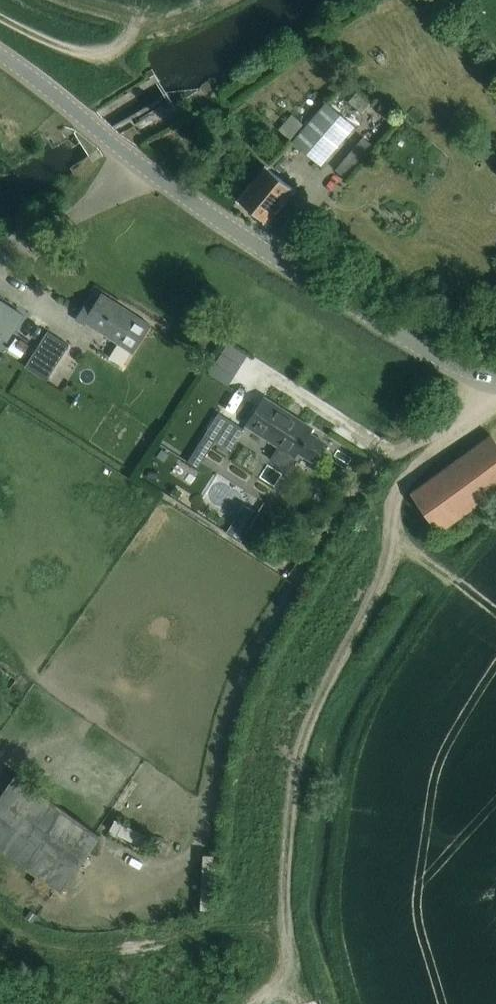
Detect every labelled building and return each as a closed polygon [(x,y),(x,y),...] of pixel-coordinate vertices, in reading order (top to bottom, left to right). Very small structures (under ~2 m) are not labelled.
[(305,118),(319,103),(308,92),(294,107),(305,118)] [(321,165),(334,149),(355,125),(326,100),(292,140),(321,165)] [(290,138),(304,123),(292,113),(279,128),(290,138)] [(368,157),(390,129),(377,119),(355,147),(368,157)] [(265,221),(293,187),(265,165),(238,199),(265,221)] [(123,306),(102,293),(103,293),(102,292),(95,302),(89,298),(75,319),(83,324),(85,321),(132,351),(150,323),(149,322),(147,325),(122,309),(124,306),(123,306)] [(0,299),(0,335),(6,339),(23,314),(0,299)] [(46,379),(69,343),(47,330),(25,365),(46,379)] [(28,344),(16,336),(8,348),(20,356),(28,344)] [(253,413),(246,425),(278,445),(270,458),(286,468),(297,450),(313,460),(324,441),(309,431),(312,426),(311,426),(286,410),(264,396),(253,413)] [(229,448),(242,427),(218,412),(205,432),(215,439),(229,448)] [(144,448),(156,432),(149,427),(138,444),(144,448)] [(205,432),(187,460),(197,466),(199,463),(208,449),(215,439),(205,432)] [(495,492),(495,439),(492,433),(409,494),(439,534),(495,492)] [(235,523),(229,534),(239,540),(245,530),(235,523)] [(99,833),(15,773),(0,795),(0,845),(60,888),(99,833)] [(130,799),(125,812),(164,828),(169,814),(130,799)] [(142,853),(151,835),(115,817),(106,835),(142,853)]
